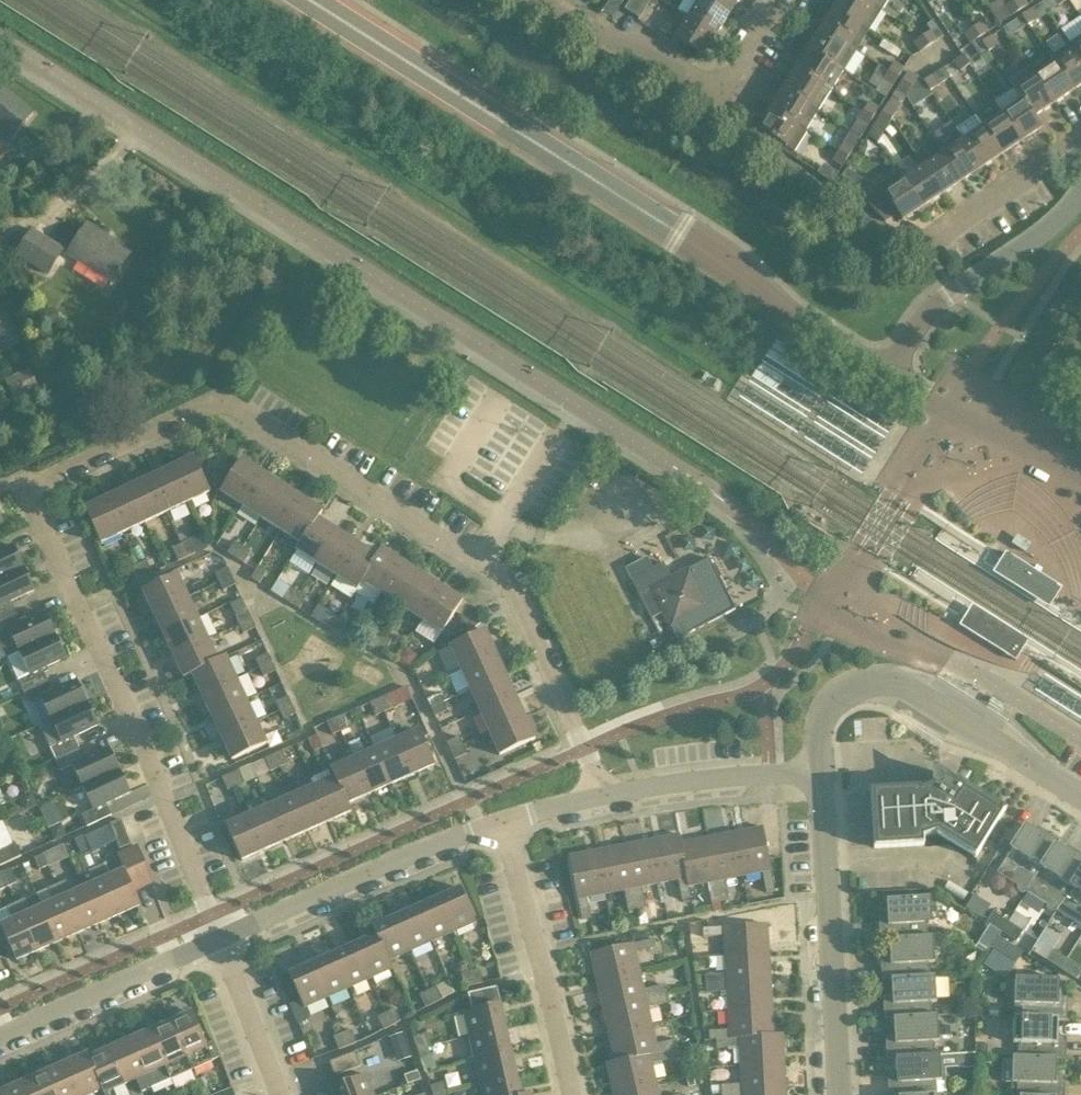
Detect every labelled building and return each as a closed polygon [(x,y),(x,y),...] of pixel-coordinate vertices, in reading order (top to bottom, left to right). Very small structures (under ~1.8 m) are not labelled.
[(624,9),(639,19),(651,0),(630,0),(624,9)] [(689,17),(688,18),(716,36),(729,16),(704,0),(699,0),(689,17)] [(729,16),(738,0),(704,0),(729,16)] [(868,31),(881,11),(864,0),(839,0),(833,9),(861,27),(868,31)] [(881,11),(888,0),(864,0),(881,11)] [(1019,12),(1027,6),(1023,0),(1016,0),(1012,2),(1019,12)] [(1019,12),(1012,2),(1004,8),(1010,17),(1019,12)] [(1037,20),(1048,13),(1041,3),(1030,10),(1022,16),(1027,25),(1028,26),(1037,20)] [(857,49),(850,45),(861,27),(833,9),(821,29),(856,51),(857,49)] [(681,12),(667,34),(703,56),(716,36),(688,18),(689,17),(681,12)] [(1027,25),(1022,16),(1009,25),(1015,33),(1027,25)] [(1069,41),(1080,34),(1080,17),(1061,28),(1069,41)] [(926,24),(931,31),(922,37),(929,47),(943,37),(932,20),(926,24)] [(973,29),(979,38),(988,32),(981,23),(973,29)] [(808,49),(836,67),(843,71),(856,51),(821,29),(808,49)] [(971,44),(972,46),(981,40),(979,38),(973,29),(964,34),(971,44)] [(1080,62),(1080,36),(1069,44),(1080,62)] [(929,47),(922,37),(914,43),(920,52),(929,47)] [(988,52),(989,52),(997,46),(991,37),(982,43),(988,52)] [(980,58),(988,52),(982,43),(981,40),(972,46),(980,58)] [(1072,91),(1080,86),(1080,62),(1069,44),(1050,57),(1072,91)] [(843,71),(836,67),(808,49),(796,69),(831,91),(843,71)] [(960,71),(969,65),(963,56),(954,61),(960,71)] [(1072,91),(1050,57),(1054,64),(1035,76),(1034,77),(1053,104),(1072,91)] [(888,72),(898,78),(903,69),(894,63),(888,72)] [(1029,67),(1008,81),(1021,102),(1022,101),(1033,118),(1033,117),(1053,104),(1034,77),(1035,76),(1029,67)] [(944,68),(932,76),(939,86),(950,78),(944,68)] [(783,89),(811,107),(818,111),(831,91),(796,69),(783,89)] [(898,78),(888,72),(883,80),(893,87),(898,78)] [(908,72),(902,81),(912,87),(918,79),(908,72)] [(939,86),(932,76),(923,82),(930,91),(939,86)] [(902,81),(896,91),(906,97),(912,87),(902,81)] [(807,131),(806,130),(818,111),(811,107),(783,89),(770,109),(806,132),(807,131)] [(1,155),(11,143),(32,117),(4,94),(0,98),(0,154),(1,155)] [(1002,114),(1021,142),(1041,129),(1033,117),(1033,118),(1022,101),(1021,102),(1002,114)] [(863,112),(873,118),(878,109),(869,103),(863,112)] [(897,111),(887,105),(882,114),(892,120),(897,111)] [(757,130),(794,153),(806,132),(770,109),(757,130)] [(873,118),(863,112),(858,120),(867,127),(873,118)] [(876,122),(886,129),(892,120),(882,114),(876,122)] [(1021,142),(1002,114),(983,127),(982,128),(1001,155),(1021,142)] [(975,115),(955,128),(981,168),(1001,155),(982,128),(983,127),(975,115)] [(858,120),(851,132),(860,138),(867,127),(858,120)] [(877,142),(886,129),(876,122),(868,135),(877,142)] [(949,138),(937,146),(942,154),(943,154),(962,181),(981,168),(955,128),(951,122),(942,128),(949,138)] [(842,142),(843,143),(853,149),(860,138),(851,132),(850,131),(842,142)] [(853,149),(843,143),(838,152),(848,158),(853,149)] [(926,151),(918,156),(924,166),(923,167),(942,194),(962,181),(943,154),(942,154),(933,161),(926,151)] [(848,158),(838,152),(833,161),(842,167),(848,158)] [(942,194),(923,167),(904,180),(922,207),(942,194)] [(885,221),(897,213),(902,221),(922,207),(904,180),(899,172),(878,185),(882,192),(868,203),(885,221)] [(847,191),(852,183),(842,176),(837,185),(847,191)] [(65,248),(31,226),(14,252),(48,274),(65,248)] [(87,226),(68,256),(111,284),(130,255),(87,226)] [(0,318),(0,354),(23,342),(9,314),(0,318)] [(744,403),(867,469),(890,426),(890,419),(877,412),(867,413),(851,404),(842,421),(841,421),(834,434),(827,431),(826,390),(820,400),(821,418),(807,418),(807,402),(786,391),(760,391),(767,379),(765,378),(765,352),(743,392),(744,403)] [(4,380),(14,401),(39,390),(29,369),(4,380)] [(226,454),(207,453),(206,467),(225,468),(226,454)] [(193,457),(170,468),(187,503),(209,492),(193,457)] [(262,473),(241,459),(220,492),(241,505),(262,473)] [(170,468),(149,478),(165,513),(187,503),(170,468)] [(261,518),(281,485),(262,473),(241,505),(261,518)] [(149,478),(128,488),(144,523),(165,513),(149,478)] [(281,531),(302,498),(281,485),(261,518),(281,531)] [(128,488),(106,498),(123,533),(144,523),(128,488)] [(84,508),(100,543),(123,533),(106,498),(84,508)] [(317,519),(322,511),(302,498),(281,531),(300,543),(301,543),(317,518),(317,519)] [(295,550),(296,551),(316,563),(337,531),(317,519),(317,518),(301,543),(300,543),(295,550)] [(316,563),(336,576),(357,544),(337,531),(316,563)] [(1027,543),(1015,536),(1011,543),(1024,550),(1027,543)] [(195,552),(189,539),(180,544),(186,556),(195,552)] [(234,540),(227,552),(236,557),(243,546),(234,540)] [(172,548),(178,560),(186,556),(180,544),(172,548)] [(336,576),(357,589),(362,582),(361,582),(377,556),(376,556),(357,544),(336,576)] [(23,568),(12,545),(0,551),(0,579),(23,568)] [(243,562),(251,551),(243,546),(236,557),(243,562)] [(381,549),(376,556),(377,556),(361,582),(362,582),(381,594),(401,562),(381,549)] [(1054,599),(1061,587),(1006,552),(1002,559),(999,563),(1054,599)] [(152,572),(146,559),(137,564),(143,576),(152,572)] [(661,607),(678,640),(736,610),(710,559),(683,573),(651,589),(661,607)] [(401,607),(421,574),(401,562),(381,594),(401,607)] [(128,568),(135,580),(143,576),(137,564),(128,568)] [(250,578),(258,583),(266,571),(258,566),(255,570),(250,578)] [(227,567),(214,573),(219,582),(231,576),(227,567)] [(33,590),(23,568),(0,579),(0,620),(15,613),(10,601),(33,590)] [(421,620),(442,587),(421,574),(401,607),(421,620)] [(177,575),(142,591),(153,613),(188,597),(177,575)] [(222,590),(235,584),(231,576),(219,582),(222,590)] [(290,587),(283,598),(291,603),(298,592),(290,587)] [(421,620),(441,633),(462,600),(442,587),(421,620)] [(298,608),(306,596),(298,592),(291,603),(298,608)] [(188,597),(153,613),(163,635),(198,618),(188,597)] [(459,615),(470,630),(481,622),(469,607),(459,615)] [(247,609),(234,615),(239,625),(251,619),(247,609)] [(330,612),(323,623),(331,629),(338,617),(330,612)] [(21,624),(15,613),(0,620),(0,643),(7,658),(55,635),(44,613),(21,624)] [(1021,652),(1023,650),(967,614),(961,623),(959,625),(1016,661),(1021,652)] [(343,626),(346,622),(338,617),(331,629),(338,634),(343,626)] [(208,640),(198,618),(163,635),(173,656),(208,640)] [(242,633),(255,627),(251,619),(239,625),(242,633)] [(375,630),(367,641),(376,646),(383,635),(375,630)] [(450,646),(459,668),(495,652),(485,630),(450,646)] [(42,669),(65,658),(55,635),(7,658),(23,691),(47,680),(42,669)] [(383,651),(391,640),(383,635),(376,646),(383,651)] [(218,661),(218,660),(208,640),(173,656),(183,678),(191,675),(191,674),(218,661)] [(411,669),(418,658),(406,650),(399,662),(411,669)] [(267,652),(255,658),(259,668),(272,662),(267,652)] [(459,668),(469,690),(505,674),(495,652),(459,668)] [(218,661),(191,674),(191,675),(201,695),(236,679),(226,657),(218,660),(218,661)] [(263,675),(275,670),(272,662),(259,668),(263,675)] [(469,690),(479,712),(514,696),(505,674),(469,690)] [(201,695),(211,717),(246,700),(236,679),(201,695)] [(28,703),(40,697),(51,720),(86,703),(76,680),(52,691),(47,680),(23,691),(28,703)] [(392,707),(389,700),(401,695),(398,690),(378,699),(383,711),(392,707)] [(427,698),(434,715),(446,710),(439,693),(427,698)] [(1004,701),(993,695),(989,701),(1001,708),(1004,701)] [(288,696),(275,701),(280,711),(292,705),(288,696)] [(479,712),(489,733),(524,717),(514,696),(479,712)] [(369,702),(375,715),(383,711),(378,699),(369,702)] [(211,717),(221,738),(256,722),(246,700),(211,717)] [(74,736),(97,725),(86,703),(51,720),(61,742),(49,747),(55,759),(79,747),(74,736)] [(283,718),(296,712),(292,705),(280,711),(283,718)] [(349,726),(343,713),(334,717),(340,730),(349,726)] [(326,721),(332,734),(340,730),(334,717),(326,721)] [(499,755),(534,739),(524,717),(489,733),(499,755)] [(221,738),(232,760),(267,744),(256,722),(221,738)] [(419,730),(396,740),(412,775),(434,765),(419,730)] [(322,748),(316,734),(307,738),(313,752),(322,748)] [(446,741),(454,759),(467,753),(459,736),(446,741)] [(374,749),(390,785),(412,775),(396,740),(374,749)] [(60,770),(72,765),(82,787),(118,770),(107,748),(84,759),(79,747),(55,759),(60,770)] [(353,759),(368,794),(390,785),(374,749),(353,759)] [(287,763),(282,750),(273,754),(278,767),(287,763)] [(265,757),(270,770),(278,767),(273,754),(265,757)] [(351,812),(348,804),(368,794),(353,759),(331,769),(350,812),(351,812)] [(244,782),(238,769),(221,777),(227,790),(244,782)] [(330,769),(334,777),(313,786),(329,822),(350,812),(331,769),(330,769)] [(87,826),(111,815),(106,804),(129,793),(118,770),(82,787),(93,809),(81,815),(87,826)] [(975,858),(1006,809),(957,778),(953,784),(935,772),(935,785),(920,791),(920,788),(870,791),(874,849),(924,846),(923,838),(937,833),(937,834),(975,858)] [(291,796),(307,831),(329,822),(313,786),(291,796)] [(30,793),(17,799),(22,811),(36,806),(30,793)] [(270,806),(285,841),(307,831),(291,796),(270,806)] [(48,826),(63,819),(55,800),(39,807),(48,826)] [(248,815),(264,850),(285,841),(270,806),(248,815)] [(226,825),(241,860),(264,850),(248,815),(226,825)] [(119,849),(130,845),(120,819),(109,824),(119,849)] [(60,823),(49,829),(54,841),(66,836),(60,823)] [(774,890),(771,871),(762,828),(734,834),(743,877),(762,873),(766,892),(774,890)] [(1026,893),(1055,848),(1059,843),(1037,829),(1033,834),(1024,829),(1011,850),(996,874),(1026,893)] [(707,839),(720,902),(728,901),(724,880),(743,877),(734,834),(707,839)] [(74,840),(82,856),(91,852),(84,835),(74,840)] [(651,840),(659,883),(678,880),(681,900),(691,898),(689,887),(681,844),(679,835),(651,840)] [(720,902),(707,839),(681,844),(689,887),(707,884),(711,904),(720,902)] [(624,846),(636,909),(645,907),(641,887),(659,883),(651,840),(624,846)] [(0,850),(0,865),(21,856),(15,843),(0,850)] [(597,851),(605,894),(623,890),(627,911),(636,909),(624,846),(597,851)] [(116,856),(122,871),(112,875),(106,863),(97,867),(119,915),(140,905),(134,892),(152,884),(137,847),(116,856)] [(1080,872),(1080,857),(1066,847),(1063,853),(1055,848),(1026,893),(1056,911),(1080,872)] [(590,918),(586,898),(605,894),(597,851),(569,856),(581,920),(590,918)] [(34,859),(39,870),(48,866),(43,855),(34,859)] [(88,870),(94,883),(82,888),(98,924),(119,915),(97,867),(88,870)] [(16,882),(10,868),(2,872),(8,886),(16,882)] [(1056,911),(1080,927),(1080,872),(1056,911)] [(71,894),(65,881),(56,885),(78,933),(98,924),(82,888),(71,894)] [(47,889),(53,901),(42,907),(57,942),(78,933),(56,885),(47,889)] [(475,922),(460,888),(437,898),(452,932),(475,922)] [(973,895),(967,905),(983,915),(989,905),(973,895)] [(924,938),(924,937),(923,924),(932,924),(930,897),(887,900),(888,925),(879,925),(880,941),(889,941),(889,940),(924,938)] [(452,932),(437,898),(416,908),(431,942),(452,932)] [(30,912),(24,899),(15,903),(37,951),(57,942),(42,907),(30,912)] [(0,925),(16,961),(37,951),(15,903),(7,907),(12,920),(0,925)] [(431,942),(416,908),(394,917),(409,951),(431,942)] [(1001,932),(1008,922),(992,912),(986,923),(1001,932)] [(392,969),(388,961),(409,951),(394,917),(372,927),(391,969),(392,969)] [(1008,922),(1001,932),(1017,942),(1023,932),(1008,922)] [(702,938),(722,936),(724,956),(767,953),(766,924),(701,928),(702,938)] [(371,927),(375,935),(354,945),(369,979),(391,969),(372,927),(371,927)] [(926,977),(925,964),(934,963),(933,937),(924,937),(924,938),(889,940),(889,941),(890,964),(881,965),(882,980),(891,980),(891,979),(926,977)] [(992,948),(1002,955),(1015,963),(1022,952),(999,937),(992,948)] [(654,939),(634,943),(591,953),(597,981),(640,971),(636,952),(656,948),(654,939)] [(980,941),(975,948),(986,955),(991,948),(980,941)] [(369,979),(354,945),(332,954),(348,988),(369,979)] [(1052,950),(1045,960),(1060,970),(1067,959),(1052,950)] [(705,985),(769,982),(767,953),(724,956),(725,974),(704,975),(705,985)] [(348,988),(332,954),(311,964),(326,998),(348,988)] [(696,968),(704,967),(703,958),(695,959),(696,968)] [(1080,971),(1080,968),(1067,959),(1060,970),(1076,979),(1080,971)] [(288,974),(303,1008),(326,998),(311,964),(288,974)] [(479,969),(470,971),(473,984),(482,982),(479,969)] [(473,984),(470,971),(461,973),(464,987),(473,984)] [(603,1008),(666,993),(664,984),(644,989),(640,971),(597,981),(603,1008)] [(929,1017),(929,1016),(928,1003),(937,1002),(935,976),(926,977),(891,979),(891,980),(893,1003),(883,1004),(884,1020),(893,1019),(929,1017)] [(1019,1018),(1057,1019),(1057,1020),(1067,1020),(1067,1004),(1058,1004),(1059,979),(1015,978),(1014,1004),(1019,1004),(1019,1017),(1019,1018)] [(454,991),(448,979),(426,990),(432,1003),(454,991)] [(727,1012),(771,1010),(769,982),(705,985),(705,993),(726,992),(727,1012)] [(469,1036),(505,1028),(495,986),(467,992),(472,1010),(463,1012),(469,1036)] [(419,994),(425,1007),(432,1003),(426,990),(419,994)] [(610,1035),(652,1025),(648,1007),(668,1002),(666,993),(603,1008),(610,1035)] [(400,1020),(393,1008),(384,1013),(390,1025),(400,1020)] [(718,1041),(782,1037),(782,1034),(772,1035),(771,1010),(727,1012),(728,1029),(707,1030),(708,1040),(718,1039),(718,1041)] [(212,1060),(207,1048),(191,1012),(170,1022),(191,1070),(212,1060)] [(377,1017),(383,1028),(390,1025),(384,1013),(377,1017)] [(931,1056),(931,1055),(930,1042),(939,1042),(938,1015),(929,1016),(929,1017),(893,1019),(895,1043),(886,1043),(887,1059),(896,1059),(896,1058),(931,1056)] [(1018,1057),(1056,1059),(1065,1060),(1066,1044),(1057,1043),(1057,1020),(1057,1019),(1019,1018),(1019,1017),(1014,1017),(1013,1043),(1018,1044),(1018,1057)] [(171,1079),(191,1070),(170,1022),(149,1031),(171,1079)] [(652,1025),(610,1035),(616,1061),(669,1049),(679,1047),(677,1038),(657,1043),(652,1025)] [(505,1028),(469,1036),(474,1059),(510,1051),(505,1028)] [(356,1042),(351,1029),(342,1033),(347,1045),(356,1042)] [(150,1088),(171,1079),(149,1031),(129,1040),(150,1088)] [(426,1032),(413,1037),(417,1048),(430,1045),(426,1032)] [(333,1036),(338,1049),(347,1045),(342,1033),(333,1036)] [(389,1038),(394,1052),(409,1047),(403,1033),(389,1038)] [(740,1068),(784,1065),(782,1037),(718,1041),(718,1048),(739,1047),(740,1068)] [(136,1079),(141,1092),(150,1088),(129,1040),(108,1049),(124,1084),(136,1079)] [(420,1059),(433,1054),(430,1045),(417,1048),(420,1059)] [(993,1046),(981,1045),(980,1056),(992,1057),(993,1046)] [(113,1089),(124,1084),(108,1049),(89,1058),(88,1058),(104,1094),(115,1094),(113,1089)] [(613,1091),(655,1081),(651,1063),(671,1058),(669,1049),(616,1061),(606,1063),(613,1091)] [(510,1051),(474,1059),(479,1083),(516,1074),(510,1051)] [(354,1052),(328,1062),(334,1077),(360,1067),(354,1052)] [(961,1054),(962,1065),(963,1068),(975,1067),(974,1053),(961,1054)] [(94,1094),(104,1094),(88,1058),(89,1058),(87,1054),(66,1063),(80,1094),(89,1094),(93,1093),(94,1094)] [(934,1094),(933,1082),(942,1081),(940,1055),(931,1055),(931,1056),(896,1058),(896,1059),(897,1082),(888,1083),(889,1094),(934,1094)] [(1065,1083),(1056,1083),(1056,1059),(1018,1057),(1012,1057),(1011,1083),(1017,1083),(1016,1094),(1064,1094),(1065,1083)] [(66,1063),(45,1072),(56,1094),(80,1094),(66,1063)] [(785,1094),(784,1065),(740,1068),(741,1084),(720,1085),(721,1094),(762,1094),(785,1094)] [(417,1070),(404,1075),(407,1084),(420,1079),(417,1070)] [(45,1072),(25,1081),(31,1094),(56,1094),(45,1072)] [(330,1088),(333,1094),(373,1094),(365,1074),(330,1088)] [(479,1083),(482,1094),(520,1094),(516,1074),(479,1083)] [(25,1081),(4,1090),(7,1094),(31,1094),(25,1081)] [(655,1081),(613,1091),(614,1094),(659,1094),(655,1081)] [(443,1082),(430,1086),(432,1093),(446,1090),(443,1082)]
